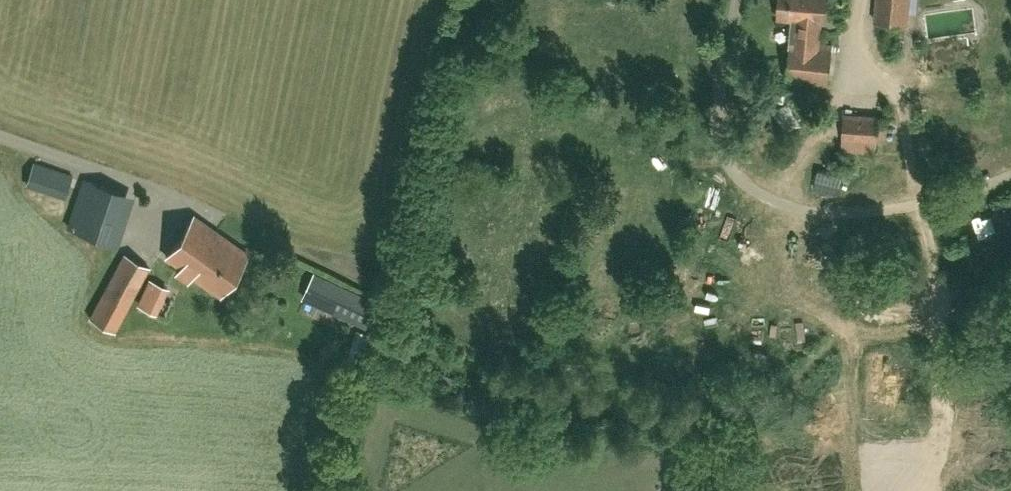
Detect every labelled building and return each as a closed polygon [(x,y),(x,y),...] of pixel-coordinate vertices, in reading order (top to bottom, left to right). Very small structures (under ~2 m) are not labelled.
[(634,0),(616,0),(614,9),(630,13),(634,0)] [(821,19),(825,19),(827,0),(781,0),(779,15),(792,16),(821,19)] [(876,19),(908,22),(910,0),(878,0),(876,19)] [(788,77),(828,81),(832,44),(818,43),(821,19),(792,16),(789,44),(791,44),(788,77)] [(943,69),(979,63),(974,32),(924,41),(930,75),(944,72),(943,69)] [(877,141),(879,117),(845,114),(843,138),(877,141)] [(65,195),(72,174),(33,161),(26,182),(65,195)] [(105,238),(121,191),(84,178),(68,225),(105,238)] [(166,256),(221,292),(248,253),(194,216),(166,256)] [(993,216),(979,221),(992,259),(1007,254),(993,216)] [(115,330),(149,266),(125,253),(90,316),(115,330)] [(366,327),(378,301),(316,271),(303,298),(366,327)] [(151,277),(140,304),(161,313),(172,286),(151,277)] [(792,327),(814,349),(826,337),(805,315),(792,327)] [(366,362),(374,334),(356,329),(348,356),(366,362)]
